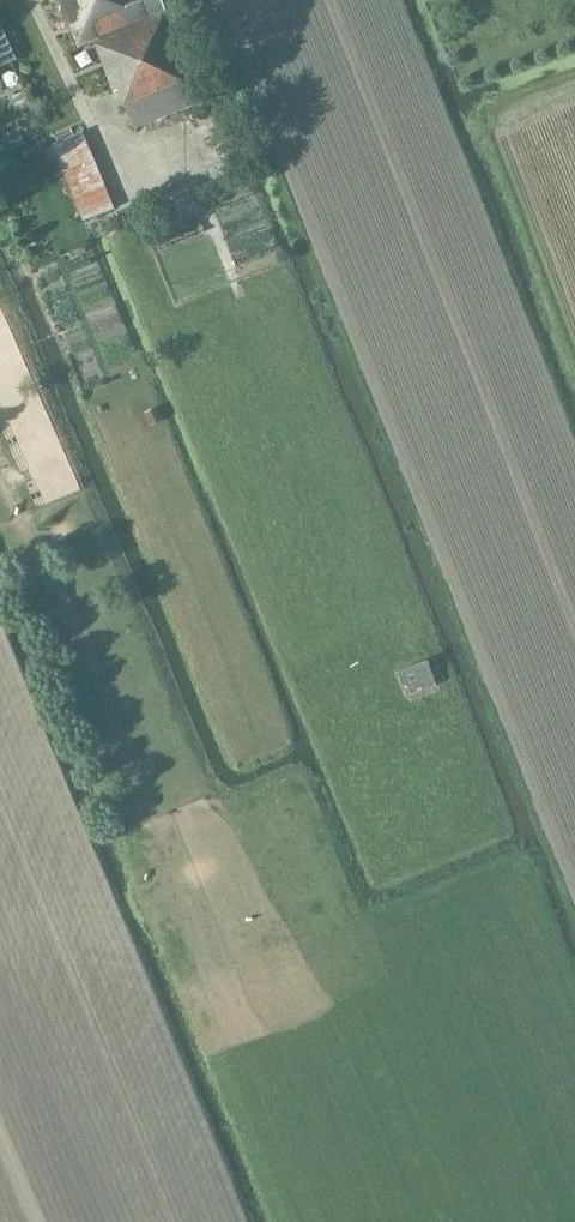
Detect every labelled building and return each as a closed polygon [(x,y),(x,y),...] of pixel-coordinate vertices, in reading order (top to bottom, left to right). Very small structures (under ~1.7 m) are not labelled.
[(115,91),(118,90),(134,129),(198,104),(162,14),(167,12),(162,0),(60,0),(79,47),(95,41),(115,91)] [(17,60),(0,20),(0,68),(17,60)] [(26,91),(11,97),(20,118),(35,112),(26,91)] [(83,132),(53,144),(85,222),(115,210),(83,132)] [(405,666),(414,691),(440,681),(432,657),(405,666)]
